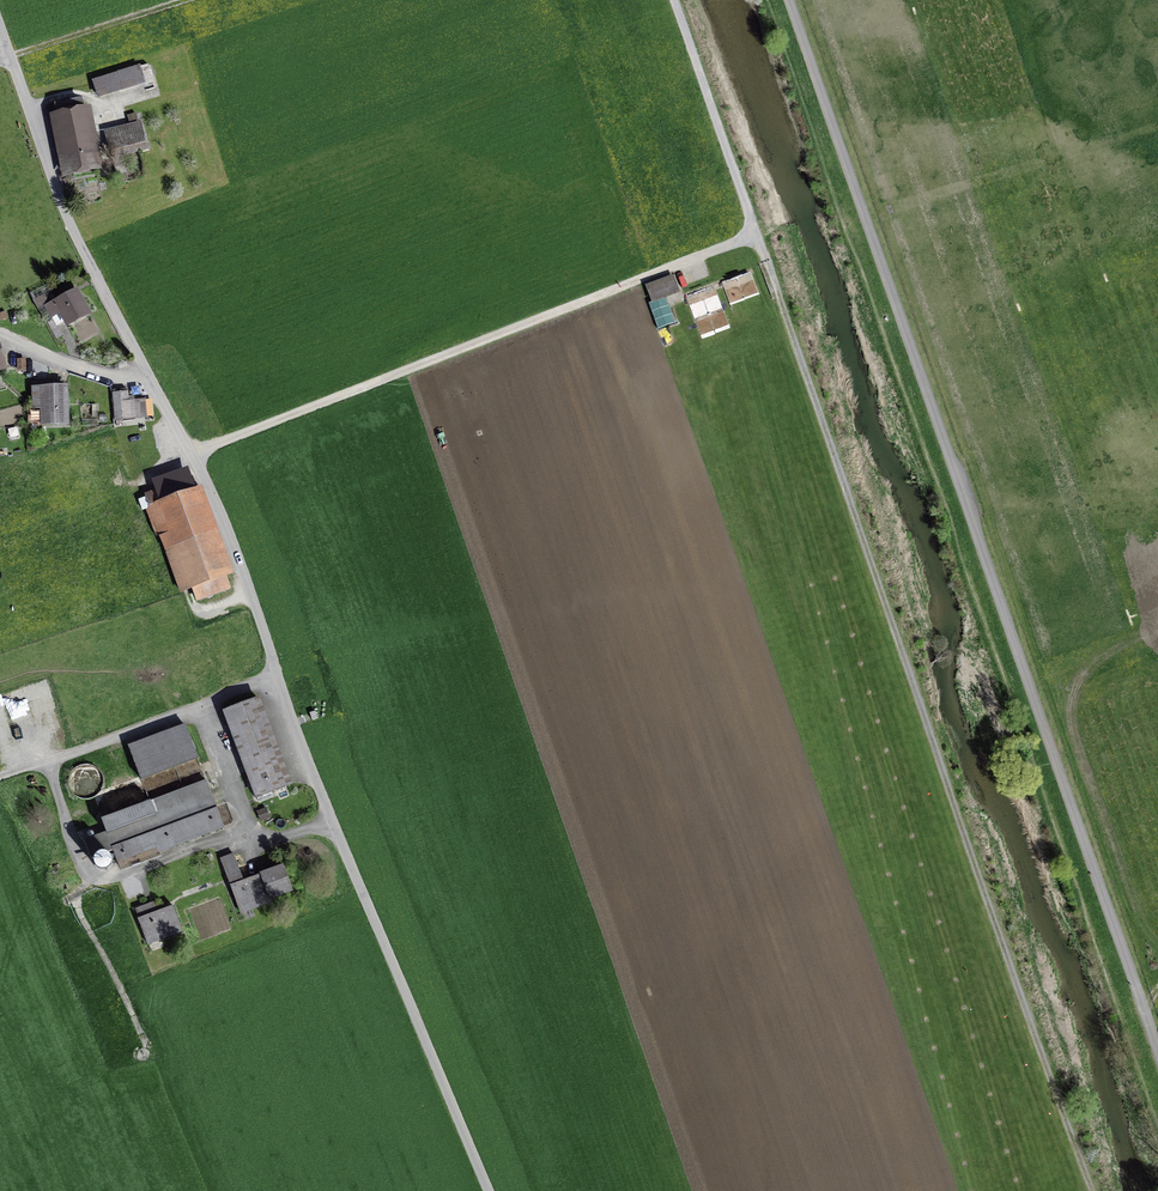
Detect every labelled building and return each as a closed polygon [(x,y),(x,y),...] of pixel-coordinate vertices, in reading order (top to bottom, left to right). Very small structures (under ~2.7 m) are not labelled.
[(156,88),(149,65),(93,81),(97,95),(143,82),(146,90),(156,88)] [(81,101),(48,108),(52,128),(59,127),(68,173),(95,167),(81,101)] [(140,124),(106,133),(120,184),(129,181),(122,156),(147,149),(140,124)] [(723,281),(731,303),(760,292),(752,270),(723,281)] [(648,287),(653,301),(676,292),(671,278),(648,287)] [(717,286),(688,293),(693,315),(722,308),(717,286)] [(77,292),(47,308),(56,325),(65,320),(67,325),(89,313),(77,292)] [(49,382),(32,383),(33,408),(42,407),(43,424),(66,423),(66,387),(50,387),(49,382)] [(136,419),(134,400),(129,401),(128,389),(113,390),(116,420),(136,419)] [(162,537),(166,548),(210,533),(191,480),(192,480),(188,470),(154,482),(158,491),(146,496),(161,537),(162,537)] [(229,586),(210,533),(166,548),(182,592),(193,588),(197,597),(229,586)] [(291,784),(258,699),(225,711),(257,797),(291,784)] [(315,711),(310,713),(312,720),(318,718),(315,711)] [(129,747),(141,780),(198,758),(186,726),(129,747)] [(68,779),(68,784),(70,789),(72,793),(76,797),(81,799),(87,800),(92,799),(97,796),(100,793),(103,788),(104,783),(104,778),(102,773),(99,769),(95,766),(90,764),(86,764),(81,765),(76,767),(73,770),(70,774),(68,779)] [(223,826),(206,781),(151,802),(150,800),(101,819),(117,859),(157,844),(159,851),(223,826)] [(266,808),(257,812),(261,821),(270,817),(266,808)] [(234,854),(222,859),(241,913),(273,901),(271,897),(292,890),(283,866),(260,874),(261,876),(244,883),(234,854)] [(148,904),(136,909),(139,918),(138,918),(147,943),(182,931),(172,906),(151,913),(148,904)]
